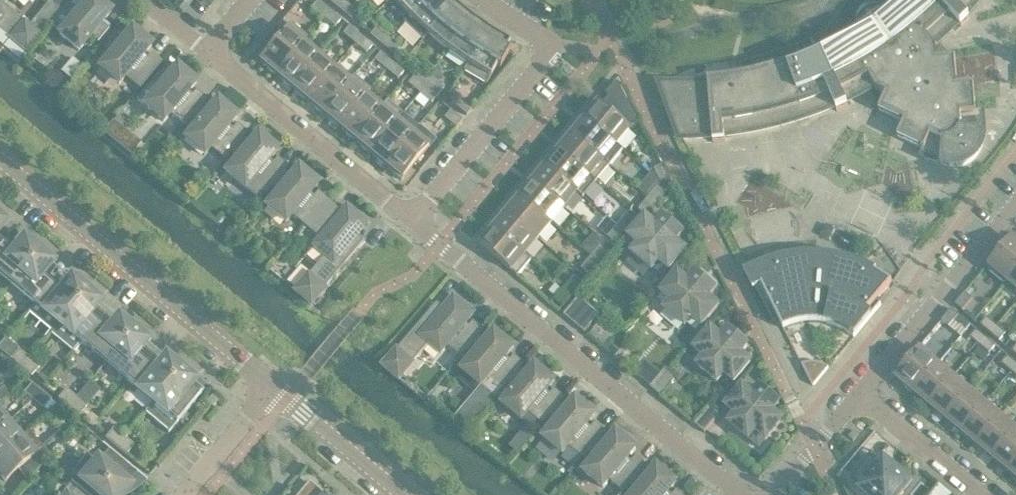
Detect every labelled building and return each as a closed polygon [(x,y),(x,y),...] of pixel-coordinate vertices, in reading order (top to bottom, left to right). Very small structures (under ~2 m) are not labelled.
[(59,35),(78,51),(90,37),(97,43),(109,29),(101,23),(111,12),(107,9),(109,7),(102,0),(71,0),(51,24),(61,32),(59,35)] [(311,8),(323,18),(329,10),(317,0),(311,8)] [(339,10),(345,3),(342,0),(327,0),(339,10)] [(426,0),(393,0),(409,17),(426,0)] [(455,3),(454,2),(453,4),(449,0),(426,0),(409,17),(402,24),(422,41),(427,35),(455,3)] [(887,9),(886,9),(883,8),(880,7),(877,6),(874,6),(871,7),(868,8),(865,9),(863,11),(861,13),(859,16),(858,18),(857,21),(856,24),(856,27),(857,31),(851,34),(840,40),(829,46),(817,51),(806,56),(794,61),(782,65),(770,69),(758,72),(745,75),(733,77),(720,79),(708,80),(708,85),(700,85),(687,86),(674,86),(661,85),(661,86),(680,139),(686,139),(699,138),(713,138),(713,143),(725,142),(725,136),(743,134),(756,131),(770,128),(783,125),(796,121),(809,117),(822,112),(835,107),(837,112),(848,107),(846,102),(862,94),(874,87),(876,91),(886,95),(879,111),(904,123),(897,138),(931,154),(929,158),(943,165),(946,166),(950,167),(954,167),(957,167),(961,166),(965,165),(968,164),(971,162),(974,159),(977,156),(979,153),(981,150),(982,147),(983,143),(983,139),(983,136),(982,121),(977,122),(973,85),(957,86),(955,58),(937,60),(936,49),(934,45),(937,42),(947,33),(957,24),(961,28),(970,19),(966,15),(969,11),(978,1),(979,0),(898,0),(897,1),(887,9)] [(4,5),(3,6),(0,3),(0,31),(27,53),(41,36),(4,5)] [(358,13),(345,3),(339,10),(351,20),(358,13)] [(447,50),(472,17),(472,16),(470,18),(463,12),(464,10),(455,3),(427,35),(447,50)] [(341,20),(329,10),(323,18),(334,27),(341,20)] [(463,72),(491,29),(490,29),(488,31),(481,25),(482,23),(472,17),(447,50),(467,64),(463,71),(463,72)] [(266,69),(274,76),(307,37),(290,23),(259,60),(268,67),(266,69)] [(342,34),(354,44),(360,36),(349,26),(342,34)] [(369,36),(381,45),(388,38),(376,28),(369,36)] [(115,34),(104,48),(111,54),(99,68),(119,84),(125,77),(140,89),(162,62),(151,53),(147,58),(143,55),(151,45),(148,42),(150,40),(137,29),(135,32),(132,29),(122,41),(115,34)] [(491,29),(463,72),(486,85),(496,67),(499,69),(508,53),(505,51),(509,43),(499,37),(501,35),(491,29)] [(372,46),(360,36),(354,44),(366,54),(372,46)] [(290,89),(317,56),(302,44),(307,38),(307,37),(274,76),(275,76),(277,75),(284,80),(282,82),(290,89)] [(399,47),(388,38),(381,45),(393,55),(399,47)] [(374,60),(386,70),(392,62),(380,53),(374,60)] [(317,56),(290,89),(291,89),(292,88),(299,93),(298,95),(307,103),(308,101),(333,69),(317,56)] [(404,72),(392,62),(386,70),(397,80),(404,72)] [(184,127),(190,120),(190,119),(201,106),(207,100),(196,91),(192,95),(188,92),(196,83),(193,80),(195,77),(182,67),(180,69),(177,66),(167,78),(160,72),(148,85),(156,91),(144,105),(163,122),(170,114),(184,127)] [(333,69),(308,101),(315,106),(314,108),(322,115),(354,76),(353,76),(348,82),(333,69)] [(414,76),(426,86),(432,79),(420,69),(414,76)] [(354,76),(322,115),(322,116),(324,114),(331,120),(329,121),(337,128),(370,89),(354,76)] [(426,86),(414,76),(408,84),(419,94),(426,86)] [(426,86),(437,96),(444,88),(432,79),(426,86)] [(600,103),(600,104),(593,112),(591,110),(584,118),(623,151),(623,150),(617,145),(630,129),(642,123),(623,86),(617,83),(607,95),(610,98),(603,106),(600,103)] [(426,86),(419,94),(431,104),(437,96),(426,86)] [(370,89),(337,128),(338,129),(339,127),(346,133),(345,134),(353,141),(380,108),(365,96),(370,90),(370,89)] [(453,105),(466,116),(472,108),(459,97),(453,105)] [(225,160),(231,154),(230,153),(241,140),(242,140),(247,133),(237,124),(233,129),(229,126),(237,116),(233,113),(235,111),(222,101),(220,103),(217,100),(208,111),(201,106),(190,119),(190,120),(196,125),(184,139),(204,155),(210,148),(225,160)] [(380,108),(353,141),(354,142),(355,140),(362,146),(361,147),(369,154),(396,121),(402,113),(387,100),(380,108)] [(450,111),(444,118),(456,128),(462,120),(450,111)] [(623,151),(584,118),(571,135),(610,166),(623,151)] [(384,167),(411,134),(396,121),(369,154),(369,155),(371,153),(378,159),(376,160),(384,167)] [(265,194),(271,187),(282,173),(282,174),(288,167),(277,158),(273,163),(269,160),(277,150),(274,147),(276,145),(263,134),(261,137),(258,134),(248,145),(242,140),(241,140),(230,153),(231,154),(237,159),(225,173),(245,189),(251,182),(265,194)] [(428,148),(411,134),(384,167),(385,168),(387,166),(394,172),(392,174),(401,181),(428,148)] [(558,150),(597,182),(610,166),(571,135),(558,150)] [(597,182),(558,150),(545,165),(578,193),(584,198),(597,182)] [(532,181),(565,208),(578,193),(545,165),(532,181)] [(663,165),(654,169),(661,183),(670,179),(663,165)] [(291,216),(305,227),(328,200),(318,192),(314,197),(310,193),(318,184),(314,181),(316,179),(303,168),(302,170),(298,168),(289,179),(282,174),(282,173),(271,187),(277,193),(266,207),(285,223),(291,216)] [(565,208),(532,181),(519,197),(551,224),(565,208)] [(658,187),(648,198),(656,205),(666,193),(658,187)] [(506,212),(538,240),(551,224),(519,197),(506,212)] [(646,216),(656,205),(648,198),(639,210),(646,216)] [(338,209),(328,200),(305,227),(320,239),(313,247),(324,256),(294,292),(310,306),(363,242),(356,235),(365,224),(362,221),(364,219),(351,208),(349,210),(346,208),(338,217),(334,214),(338,209)] [(538,240),(506,212),(493,228),(531,260),(532,260),(526,254),(538,240)] [(627,214),(617,226),(625,232),(635,220),(627,214)] [(669,270),(685,250),(675,242),(682,233),(662,217),(655,225),(645,217),(629,237),(639,245),(632,253),(652,270),(659,261),(669,270)] [(615,244),(625,232),(617,226),(608,237),(615,244)] [(531,260),(493,228),(479,244),(518,277),(531,260)] [(4,245),(0,249),(0,276),(11,284),(38,252),(24,240),(13,253),(4,245)] [(1008,281),(1007,281),(1015,270),(1015,242),(1014,240),(988,270),(1006,284),(1008,281)] [(601,245),(591,257),(599,263),(609,252),(601,245)] [(52,264),(38,252),(11,284),(34,304),(51,284),(42,276),(52,264)] [(876,301),(892,283),(874,271),(858,264),(840,259),(822,257),(804,256),(786,259),(769,264),(748,273),(773,322),(778,319),(784,330),(791,327),(800,324),(809,323),(817,323),(826,324),(835,327),(843,330),(854,338),(881,305),(876,301)] [(589,275),(599,263),(591,257),(582,269),(589,275)] [(1007,281),(1008,281),(1015,287),(1015,270),(1007,281)] [(702,326),(718,306),(708,298),(715,290),(695,274),(688,282),(678,273),(662,293),(672,301),(665,310),(685,326),(691,318),(702,326)] [(575,277),(565,288),(573,295),(583,283),(575,277)] [(61,292),(51,284),(34,304),(27,312),(51,332),(85,291),(71,280),(61,292)] [(563,306),(573,295),(565,288),(555,300),(563,306)] [(99,303),(85,291),(51,332),(74,352),(81,343),(98,324),(89,315),(99,303)] [(965,293),(955,305),(963,311),(972,299),(965,293)] [(584,333),(600,314),(579,297),(563,316),(584,333)] [(462,358),(468,351),(467,351),(478,337),(479,338),(485,331),(474,322),(470,327),(466,323),(474,314),(470,311),(472,309),(460,298),(458,300),(454,298),(445,309),(438,303),(384,366),(400,380),(430,344),(441,353),(447,346),(462,358)] [(951,309),(941,321),(949,328),(959,316),(951,309)] [(980,326),(990,334),(996,326),(986,318),(980,326)] [(108,332),(98,324),(81,343),(105,363),(132,331),(118,319),(108,332)] [(1006,334),(996,326),(990,334),(999,342),(1006,334)] [(734,382),(751,363),(741,354),(747,346),(728,330),(721,338),(711,330),(695,349),(705,358),(698,366),(717,382),(724,374),(734,382)] [(970,338),(979,346),(986,338),(976,330),(970,338)] [(146,343),(132,331),(105,363),(129,383),(146,363),(136,355),(146,343)] [(467,351),(468,351),(474,356),(462,371),(496,399),(508,385),(519,371),(520,371),(525,365),(515,356),(511,361),(506,357),(514,348),(511,345),(513,342),(500,332),(498,334),(495,331),(485,343),(479,338),(478,337),(467,351)] [(996,346),(986,338),(979,346),(989,354),(996,346)] [(913,395),(915,393),(914,393),(937,365),(938,365),(940,362),(923,348),(898,379),(906,386),(904,388),(913,395)] [(10,359),(21,368),(29,358),(18,349),(10,359)] [(1011,372),(1015,366),(1015,363),(1008,356),(1001,364),(1011,372)] [(39,367),(29,358),(21,368),(31,376),(39,367)] [(155,371),(146,363),(129,383),(153,403),(180,370),(166,359),(155,371)] [(829,368),(827,367),(824,365),(820,363),(817,363),(813,362),(810,362),(806,363),(803,364),(802,365),(812,385),(812,386),(813,386),(814,386),(815,385),(829,368)] [(543,426),(549,419),(548,418),(560,405),(566,398),(555,389),(551,394),(547,391),(555,381),(552,378),(554,376),(541,366),(539,368),(535,365),(526,377),(520,371),(519,371),(508,385),(515,390),(503,404),(522,421),(528,413),(543,426)] [(930,406),(953,378),(938,365),(937,365),(914,393),(915,393),(930,406)] [(650,388),(661,397),(677,379),(665,369),(650,388)] [(180,370),(153,403),(145,412),(169,433),(194,402),(194,401),(193,402),(183,394),(194,382),(180,370)] [(945,419),(968,391),(953,378),(930,406),(945,419)] [(25,393),(34,400),(41,392),(32,384),(25,393)] [(756,431),(766,440),(782,420),(772,412),(779,404),(760,387),(753,396),(743,387),(726,407),(736,415),(730,423),(749,440),(756,431)] [(58,398),(68,407),(76,397),(66,389),(58,398)] [(961,432),(984,404),(968,391),(945,419),(961,432)] [(50,399),(41,392),(34,400),(43,408),(50,399)] [(213,407),(214,406),(218,401),(212,396),(207,402),(213,407)] [(86,406),(76,397),(68,407),(79,416),(86,406)] [(584,459),(589,452),(600,438),(601,439),(606,432),(596,423),(592,428),(588,425),(596,415),(592,412),(594,410),(581,399),(579,402),(576,399),(566,410),(560,405),(548,418),(549,419),(555,424),(543,438),(563,454),(569,447),(584,459)] [(977,445),(1000,417),(984,404),(961,432),(977,445)] [(705,433),(720,415),(709,406),(694,424),(705,433)] [(993,458),(1015,430),(1000,417),(977,445),(993,458)] [(20,438),(6,423),(0,429),(0,456),(20,438)] [(105,438),(116,446),(123,437),(113,428),(105,438)] [(1015,462),(1015,431),(1015,430),(993,458),(1008,471),(1015,462)] [(0,456),(0,476),(4,481),(22,466),(31,477),(49,455),(28,431),(20,438),(0,456)] [(624,493),(630,486),(629,486),(641,472),(641,473),(647,466),(636,457),(632,462),(628,458),(636,449),(633,446),(635,444),(622,433),(620,435),(616,433),(607,444),(601,439),(600,438),(589,452),(596,458),(584,472),(603,488),(609,481),(624,493)] [(134,445),(123,437),(116,446),(126,455),(134,445)] [(128,493),(133,491),(137,488),(141,484),(144,480),(146,482),(147,481),(103,444),(102,445),(108,450),(97,463),(95,461),(87,455),(71,474),(97,494),(125,494),(128,493)] [(851,477),(863,488),(860,491),(865,494),(900,494),(911,482),(910,482),(909,483),(895,472),(893,475),(879,463),(870,455),(874,451),(873,450),(851,477)] [(668,492),(676,483),(673,480),(675,478),(662,467),(660,469),(657,466),(647,478),(641,473),(641,472),(629,486),(630,486),(636,491),(633,494),(672,494),(668,492)] [(71,482),(70,483),(76,488),(71,494),(87,494),(71,482)] [(310,483),(299,494),(324,494),(310,483)]
